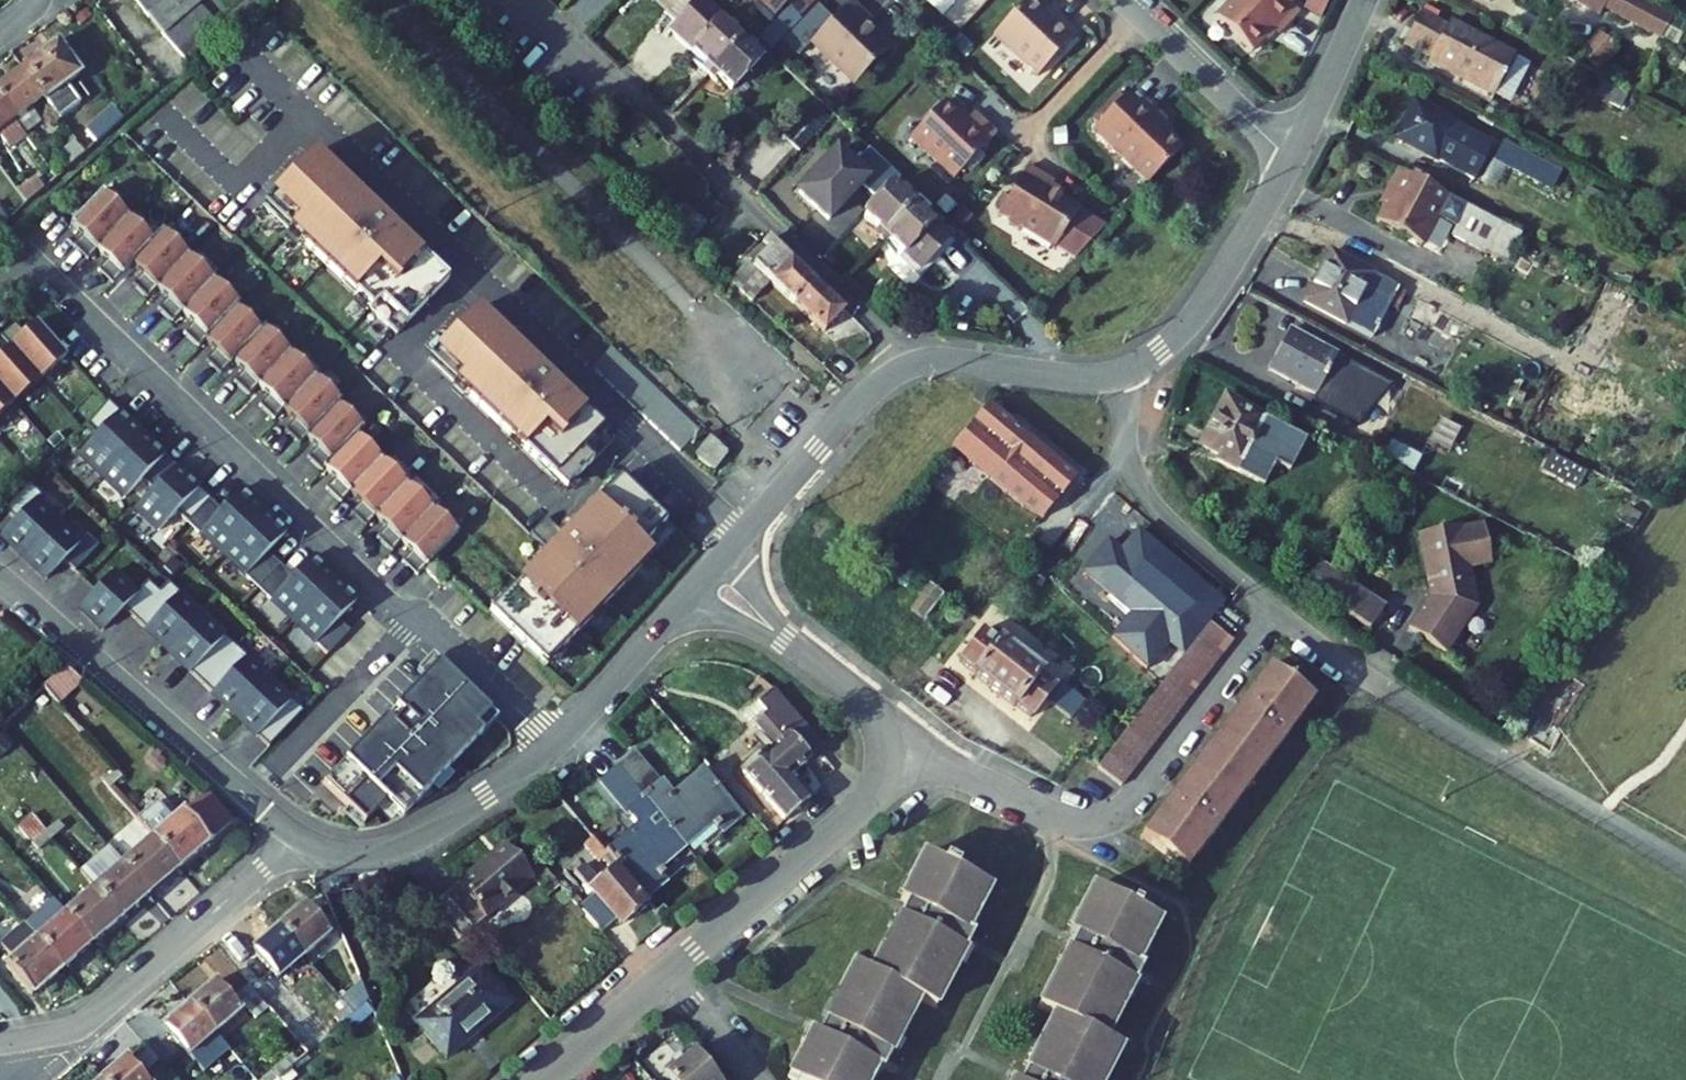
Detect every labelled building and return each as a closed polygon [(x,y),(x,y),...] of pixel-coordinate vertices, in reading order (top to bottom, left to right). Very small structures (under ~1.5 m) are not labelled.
[(168,0),(135,0),(146,16),(168,0)] [(146,16),(160,33),(199,4),(205,0),(168,0),(146,16)] [(652,1),(668,14),(682,0),(653,0),(652,1)] [(677,23),(670,30),(707,66),(703,70),(708,75),(742,40),(723,21),(701,0),(699,0),(698,1),(698,0),(682,0),(668,14),(677,23)] [(775,16),(786,5),(790,0),(759,0),(775,16)] [(786,5),(798,17),(814,0),(790,0),(786,5)] [(1077,35),(1055,14),(1050,20),(1030,0),(1028,0),(994,35),(1037,77),(1077,35)] [(1216,17),(1252,51),(1273,30),(1279,35),(1300,13),(1287,1),(1286,0),(1232,0),(1216,17)] [(1305,11),(1321,19),(1330,0),(1311,0),(1305,11)] [(1576,2),(1600,14),(1604,7),(1676,45),(1685,26),(1685,23),(1642,0),(1577,0),(1576,2)] [(870,20),(851,1),(831,22),(817,8),(787,38),(802,52),(810,43),(854,85),(888,50),(864,27),(870,20)] [(160,33),(177,52),(198,32),(203,28),(212,19),(199,4),(160,33)] [(1420,13),(1405,42),(1431,56),(1429,61),(1494,95),(1499,86),(1514,93),(1529,64),(1449,22),(1447,27),(1420,13)] [(202,36),(210,45),(225,31),(218,22),(202,36)] [(763,29),(755,37),(767,48),(775,40),(763,29)] [(1577,53),(1596,72),(1618,49),(1599,31),(1577,53)] [(177,52),(188,65),(210,45),(202,36),(198,32),(177,52)] [(963,57),(972,48),(959,35),(950,45),(963,57)] [(786,64),(799,50),(787,38),(774,52),(786,64)] [(762,59),(742,40),(708,75),(714,80),(718,76),(732,90),(762,59)] [(57,42),(22,68),(23,71),(43,98),(55,115),(74,101),(62,84),(79,72),(57,42)] [(24,134),(41,122),(30,108),(43,98),(23,71),(0,88),(0,102),(24,134)] [(1628,95),(1603,82),(1595,96),(1621,109),(1628,95)] [(1499,86),(1494,95),(1509,103),(1514,93),(1499,86)] [(1090,124),(1094,129),(1123,99),(1118,94),(1090,124)] [(1140,105),(1128,94),(1123,99),(1094,129),(1093,130),(1149,183),(1184,147),(1162,126),(1167,120),(1145,99),(1140,105)] [(26,137),(24,134),(0,102),(0,136),(10,149),(26,137)] [(966,168),(980,154),(996,136),(974,115),(966,123),(945,102),(911,138),(955,180),(966,168)] [(830,120),(814,104),(782,138),(798,153),(830,120)] [(1415,104),(1396,139),(1474,179),(1493,144),(1415,104)] [(96,143),(123,119),(116,110),(106,118),(104,116),(86,132),(96,143)] [(1062,129),(1054,129),(1055,146),(1063,145),(1062,129)] [(64,150),(73,143),(66,133),(58,140),(64,150)] [(67,168),(84,154),(74,142),(73,143),(64,150),(57,156),(67,168)] [(1560,171),(1504,142),(1496,157),(1553,186),(1560,171)] [(858,186),(873,201),(898,177),(868,149),(851,166),(836,151),(797,192),(826,220),(858,186)] [(263,207),(397,335),(449,282),(316,154),(263,207)] [(980,154),(966,168),(972,174),(986,159),(980,154)] [(1053,184),(1027,168),(1009,197),(1001,210),(999,213),(1007,218),(1008,225),(1018,230),(1024,229),(1076,259),(1106,228),(1049,191),(1053,184)] [(1501,224),(1398,171),(1389,190),(1393,193),(1378,223),(1422,245),(1437,217),(1456,227),(1451,236),(1486,253),(1501,224)] [(18,192),(26,203),(44,189),(36,179),(18,192)] [(913,204),(894,186),(864,218),(877,230),(873,235),(878,239),(913,204)] [(129,218),(103,193),(72,225),(84,236),(74,246),(88,261),(98,250),(129,218)] [(1001,210),(1009,197),(1002,193),(994,206),(1001,210)] [(947,215),(955,207),(945,197),(937,205),(947,215)] [(917,269),(948,238),(913,204),(878,239),(883,244),(887,240),(917,269)] [(971,218),(961,208),(950,220),(960,229),(971,218)] [(8,222),(0,211),(0,229),(8,222)] [(154,242),(129,218),(98,250),(108,260),(99,271),(113,285),(133,264),(154,242)] [(758,271),(783,296),(808,271),(779,243),(761,224),(750,236),(758,245),(745,258),(755,269),(758,271)] [(1501,224),(1486,253),(1502,262),(1517,232),(1501,224)] [(189,257),(163,232),(154,242),(133,264),(144,275),(134,285),(148,299),(158,288),(189,257)] [(735,251),(745,258),(758,245),(750,236),(735,251)] [(743,285),(758,271),(755,269),(745,258),(735,251),(721,265),(743,285)] [(1330,254),(1305,302),(1346,324),(1363,292),(1389,306),(1398,289),(1330,254)] [(214,281),(189,257),(158,288),(169,299),(159,309),(174,323),(184,313),(214,281)] [(783,296),(810,324),(836,297),(808,271),(783,296)] [(240,305),(214,281),(184,313),(195,324),(185,334),(199,348),(206,341),(237,309),(240,305)] [(1464,308),(1427,288),(1415,310),(1453,330),(1464,308)] [(1398,289),(1389,306),(1397,310),(1406,293),(1398,289)] [(262,333),(237,309),(206,341),(217,351),(207,361),(221,375),(234,361),(262,333)] [(429,360),(566,491),(615,440),(478,309),(429,360)] [(16,325),(2,337),(11,348),(40,382),(67,358),(38,324),(25,335),(16,325)] [(290,354),(265,330),(262,333),(234,361),(245,372),(235,382),(250,396),(259,386),(290,354)] [(1372,375),(1290,331),(1270,370),(1328,399),(1335,386),(1359,398),(1372,375)] [(682,452),(702,432),(615,347),(595,368),(682,452)] [(14,405),(40,382),(11,348),(0,358),(0,388),(14,405)] [(315,378),(290,354),(259,386),(270,396),(260,406),(275,420),(285,410),(315,378)] [(341,402),(315,378),(285,410),(296,420),(286,431),(300,445),(307,438),(338,406),(341,402)] [(14,405),(0,388),(0,418),(14,405)] [(1306,440),(1225,399),(1201,446),(1219,455),(1215,462),(1264,486),(1275,464),(1290,472),(1306,440)] [(142,435),(109,403),(86,426),(97,437),(80,455),(102,477),(142,435)] [(363,430),(338,406),(307,438),(318,448),(308,458),(323,472),(325,470),(356,438),(363,430)] [(1075,480),(987,407),(952,449),(1024,509),(1043,520),(1075,480)] [(154,491),(176,468),(142,435),(102,477),(125,499),(143,481),(154,491)] [(381,462),(356,438),(325,470),(336,480),(326,490),(341,504),(351,494),(381,462)] [(696,457),(716,470),(727,455),(710,439),(696,457)] [(406,486),(381,462),(351,494),(361,504),(352,514),(366,528),(376,518),(406,486)] [(188,524),(210,501),(176,468),(154,491),(136,510),(159,532),(177,514),(188,524)] [(549,554),(490,615),(546,669),(651,559),(642,550),(666,524),(620,480),(564,538),(546,520),(531,536),(549,554)] [(41,497),(29,486),(5,511),(16,521),(2,537),(24,558),(58,523),(36,502),(41,497)] [(432,511),(406,486),(376,518),(386,528),(377,539),(391,553),(401,543),(432,511)] [(210,501),(188,524),(222,556),(264,513),(240,492),(221,512),(210,501)] [(1620,520),(1633,528),(1640,516),(1627,508),(1620,520)] [(458,535),(432,511),(401,543),(412,553),(402,563),(417,577),(458,535)] [(286,535),(264,513),(222,556),(245,577),(244,578),(258,591),(280,568),(267,556),(286,535)] [(75,573),(99,547),(88,537),(80,544),(58,523),(24,558),(47,580),(64,562),(75,573)] [(1431,597),(1409,629),(1446,654),(1477,606),(1470,570),(1490,566),(1482,524),(1419,534),(1431,597)] [(292,579),(280,568),(258,591),(270,604),(272,602),(294,623),(334,581),(312,559),(292,579)] [(1351,586),(1319,565),(1304,586),(1336,608),(1351,586)] [(80,609),(114,641),(135,620),(159,595),(148,584),(137,596),(114,574),(80,609)] [(356,603),(334,581),(294,623),(315,644),(314,646),(326,657),(349,634),(338,623),(356,603)] [(168,652),(202,617),(169,585),(159,595),(135,620),(168,652)] [(1382,608),(1351,586),(1336,608),(1368,629),(1382,608)] [(912,612),(922,620),(940,598),(929,590),(912,612)] [(202,684),(235,649),(202,617),(168,652),(202,684)] [(1233,641),(1209,623),(1199,636),(1223,654),(1233,641)] [(1014,634),(987,666),(1055,720),(1080,688),(1014,634)] [(1223,654),(1199,636),(1190,648),(1214,666),(1223,654)] [(1214,666),(1190,648),(1181,659),(1204,678),(1214,666)] [(235,716),(269,681),(235,649),(202,684),(235,716)] [(1204,678),(1181,659),(1172,671),(1195,689),(1204,678)] [(490,714),(439,666),(325,785),(366,823),(386,802),(403,818),(481,734),(474,729),(490,714)] [(44,690),(57,704),(82,682),(68,669),(44,690)] [(1172,671),(1163,683),(1186,701),(1195,689),(1172,671)] [(1294,676),(1159,847),(1202,880),(1338,709),(1294,676)] [(269,748),(302,713),(269,681),(235,716),(269,748)] [(1186,701),(1163,683),(1153,695),(1177,713),(1186,701)] [(749,767),(795,819),(820,796),(798,771),(832,742),(782,685),(754,709),(780,739),(749,767)] [(1168,725),(1177,713),(1153,695),(1144,707),(1168,725)] [(1168,725),(1144,707),(1135,719),(1159,737),(1168,725)] [(1159,737),(1135,719),(1133,722),(1126,731),(1149,749),(1159,737)] [(1149,749),(1126,731),(1117,743),(1140,761),(1149,749)] [(1140,761),(1117,743),(1108,755),(1131,773),(1140,761)] [(1131,773),(1108,755),(1098,768),(1121,786),(1131,773)] [(636,756),(620,771),(691,852),(723,827),(732,838),(754,819),(710,770),(675,800),(636,756)] [(104,782),(109,788),(113,785),(122,777),(116,770),(104,782)] [(610,854),(652,905),(674,887),(664,876),(691,852),(620,771),(605,784),(642,828),(610,854)] [(137,820),(141,816),(113,785),(109,788),(137,820)] [(153,838),(179,868),(233,822),(206,792),(171,822),(156,805),(141,816),(137,820),(153,838)] [(45,832),(58,821),(44,804),(31,815),(32,817),(45,832)] [(45,832),(32,817),(19,828),(32,843),(45,832)] [(45,832),(51,839),(64,828),(58,821),(45,832)] [(38,850),(51,839),(45,832),(32,843),(38,850)] [(179,868),(153,838),(124,863),(150,894),(179,868)] [(501,841),(442,891),(471,927),(531,876),(501,841)] [(777,1079),(865,1079),(869,1073),(876,1076),(915,1006),(928,1013),(967,943),(959,938),(986,890),(957,875),(962,866),(947,857),(941,865),(923,855),(905,886),(894,904),(903,909),(867,974),(849,964),(810,1035),(803,1030),(777,1079)] [(95,889),(121,919),(150,894),(124,863),(95,889)] [(1141,1048),(1148,1034),(1134,1028),(1172,957),(1166,953),(1189,910),(1164,895),(1169,886),(1151,877),(1146,885),(1125,873),(1099,918),(1106,923),(1067,992),(1082,1000),(1044,1069),(1034,1063),(1024,1079),(1124,1079),(1141,1048)] [(620,925),(623,929),(647,909),(619,874),(596,894),(601,901),(585,914),(604,937),(620,925)] [(121,919),(95,889),(66,914),(92,944),(121,919)] [(425,906),(455,941),(471,927),(442,891),(425,906)] [(54,900),(25,926),(63,970),(92,944),(66,914),(54,900)] [(306,915),(281,937),(306,967),(330,945),(306,915)] [(2,946),(13,959),(6,966),(33,996),(63,970),(25,926),(2,946)] [(257,957),(282,988),(306,967),(281,937),(257,957)] [(236,989),(246,978),(213,949),(203,961),(215,972),(217,971),(236,989)] [(413,1031),(445,1068),(512,1010),(480,973),(413,1031)] [(216,993),(190,1015),(216,1046),(242,1024),(216,993)] [(269,1017),(250,995),(237,1006),(256,1028),(269,1017)] [(283,1004),(271,1016),(289,1037),(301,1026),(283,1004)] [(360,1006),(348,1015),(356,1025),(367,1014),(360,1006)] [(166,1035),(193,1066),(216,1046),(190,1015),(166,1035)] [(336,1026),(344,1034),(356,1025),(348,1015),(336,1026)] [(689,1053),(663,1076),(666,1079),(713,1079),(689,1053)] [(114,1079),(135,1079),(126,1070),(114,1079)]
